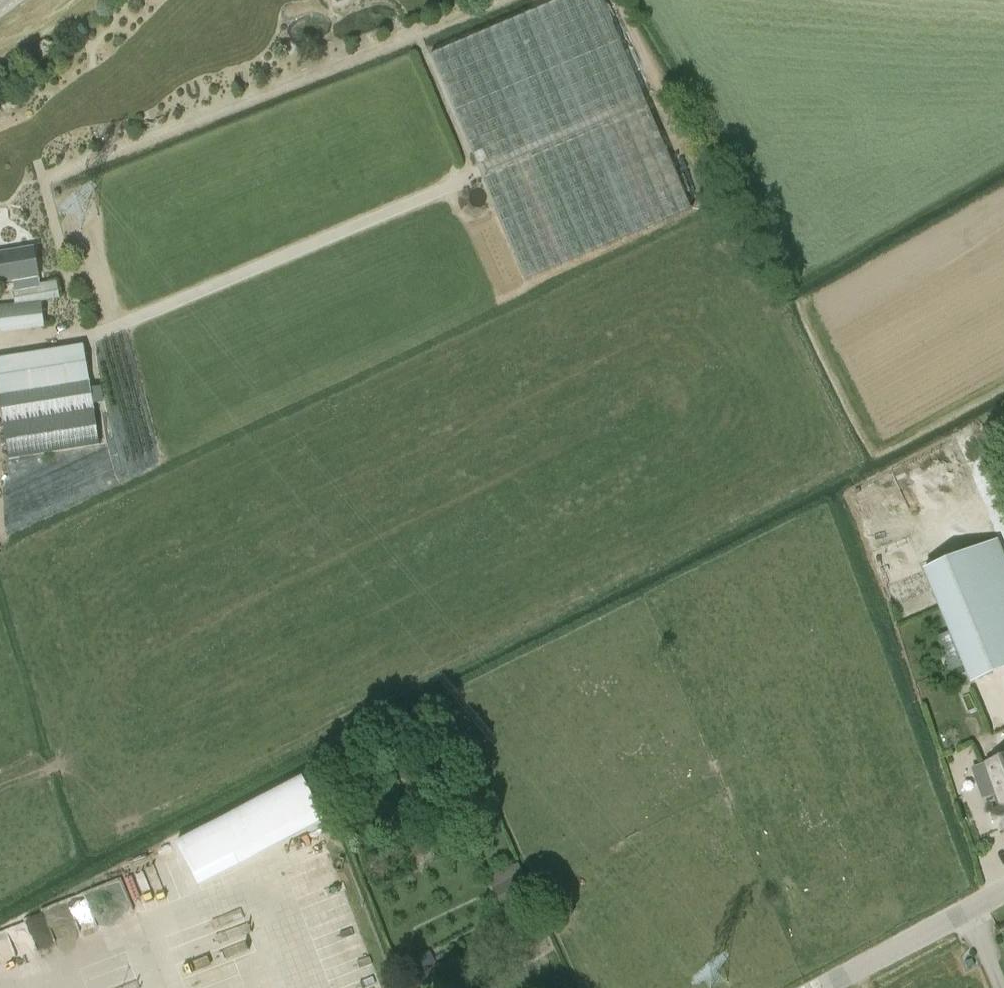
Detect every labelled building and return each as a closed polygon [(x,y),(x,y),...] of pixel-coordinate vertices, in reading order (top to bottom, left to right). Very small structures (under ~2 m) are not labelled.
[(527,278),(692,207),(604,0),(556,0),(431,54),(527,278)] [(39,275),(35,248),(0,254),(0,282),(12,280),(17,308),(57,301),(54,284),(41,287),(39,275)] [(0,358),(0,397),(10,460),(101,446),(85,344),(0,358)] [(1001,541),(927,571),(972,684),(1003,671),(1003,548),(1001,541)] [(951,669),(961,665),(947,632),(937,636),(951,669)] [(999,809),(992,812),(1000,830),(1003,828),(1003,756),(973,769),(982,789),(989,786),(999,809)] [(296,786),(98,870),(121,924),(319,839),(296,786)] [(487,879),(503,909),(528,895),(523,884),(527,882),(517,864),(487,879)] [(28,923),(34,938),(45,934),(39,919),(28,923)] [(446,961),(438,966),(430,952),(413,962),(419,976),(426,987),(461,987),(446,961)]
